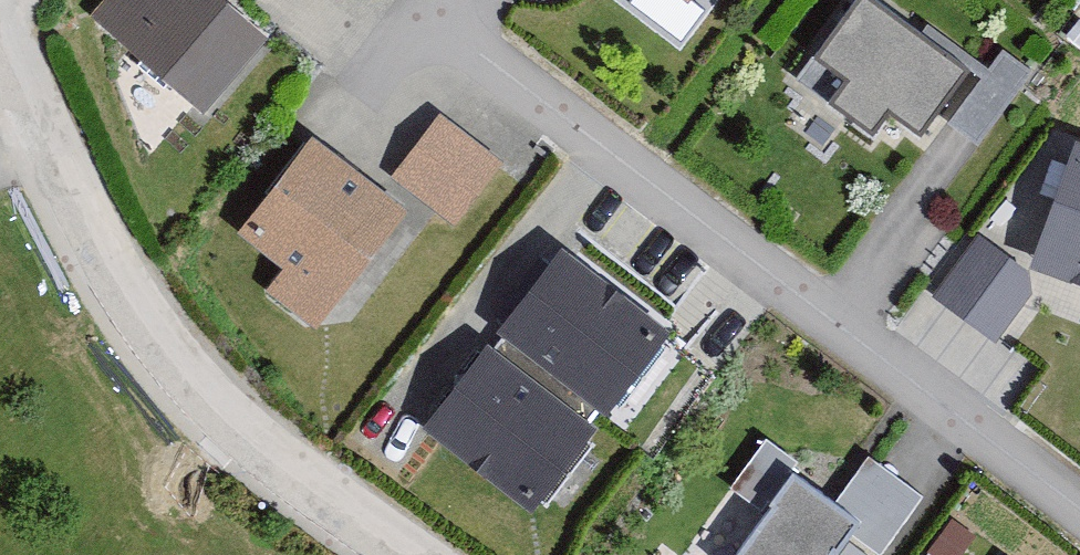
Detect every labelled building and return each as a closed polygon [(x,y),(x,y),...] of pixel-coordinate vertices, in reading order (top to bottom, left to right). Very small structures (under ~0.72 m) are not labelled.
[(91,26),(211,125),(274,49),(214,0),(112,0),(91,26)] [(894,115),(920,136),(968,75),(872,0),(868,0),(820,61),(853,87),(838,107),(877,136),(894,115)] [(500,168),(438,121),(391,184),(453,230),(500,168)] [(406,216),(310,145),(238,242),(285,277),(268,299),(318,335),(406,216)] [(1078,148),(1032,270),(1079,288),(1079,149),(1078,148)] [(989,342),(1024,299),(1021,280),(979,246),(936,300),(989,342)] [(667,340),(558,260),(497,342),(501,345),(492,356),(487,352),(422,439),(533,520),(594,438),(585,431),(596,416),(606,423),(667,340)] [(745,554),(842,554),(851,543),(868,554),(885,554),(920,507),(866,469),(836,510),(764,458),(733,501),(766,525),(745,554)]
